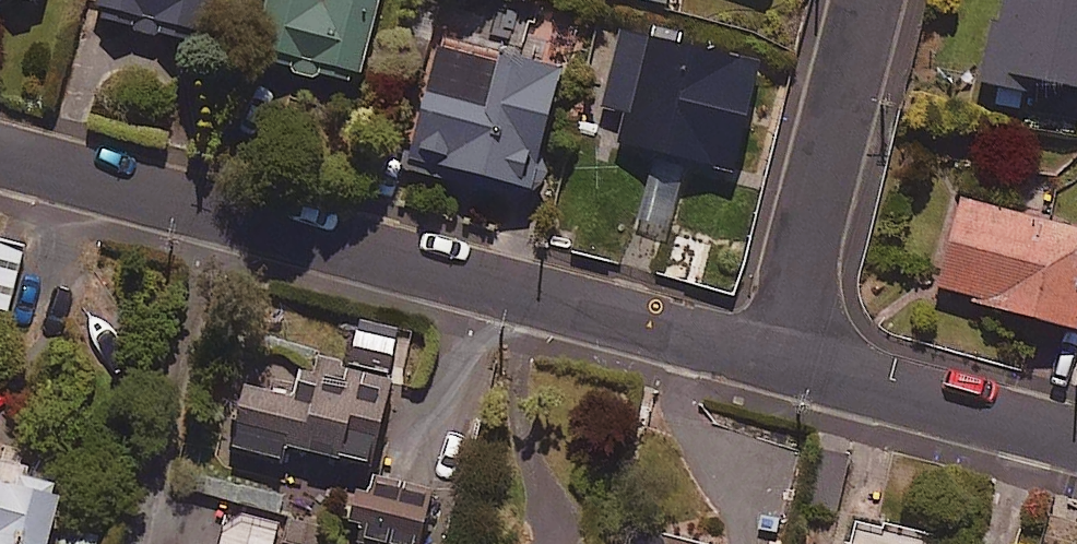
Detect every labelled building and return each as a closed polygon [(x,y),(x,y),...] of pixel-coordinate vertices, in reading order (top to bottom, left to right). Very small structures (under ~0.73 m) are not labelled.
[(93,16),(198,42),(208,0),(97,0),(93,16)] [(255,55),(354,82),(376,0),(270,0),(255,55)] [(979,98),(1021,107),(1028,76),(1076,87),(1076,0),(1000,0),(979,98)] [(757,61),(621,27),(601,106),(625,112),(618,140),(730,169),(757,61)] [(556,75),(435,38),(399,156),(520,193),(556,75)] [(687,171),(648,160),(633,215),(673,225),(687,171)] [(957,196),(932,290),(1076,328),(1076,227),(957,196)] [(0,239),(0,310),(6,311),(23,244),(0,239)] [(387,379),(304,358),(294,395),(240,382),(225,443),(277,456),(280,443),(366,464),(387,379)] [(848,454),(828,449),(814,509),(835,514),(848,454)] [(0,469),(0,543),(43,543),(59,484),(0,469)] [(362,473),(346,530),(395,543),(416,543),(430,492),(362,473)]
